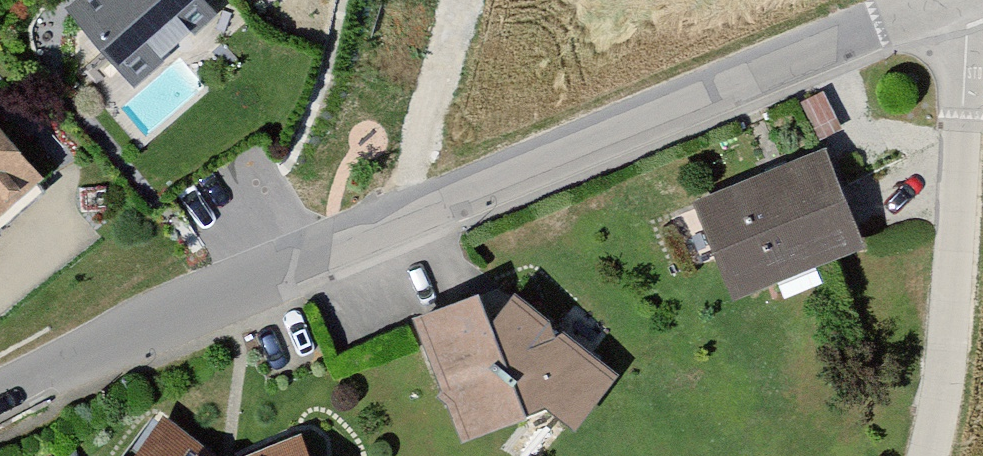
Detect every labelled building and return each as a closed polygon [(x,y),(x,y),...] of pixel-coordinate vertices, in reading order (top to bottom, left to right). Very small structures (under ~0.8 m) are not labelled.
[(136,77),(210,12),(199,0),(86,0),(76,9),(136,77)] [(27,187),(0,154),(0,210),(27,187)] [(680,214),(718,310),(848,253),(814,159),(680,214)] [(400,326),(448,449),(528,413),(561,431),(605,381),(508,295),(474,328),(463,298),(400,326)] [(118,455),(201,455),(149,419),(118,455)] [(297,444),(264,455),(301,455),(297,444)]
